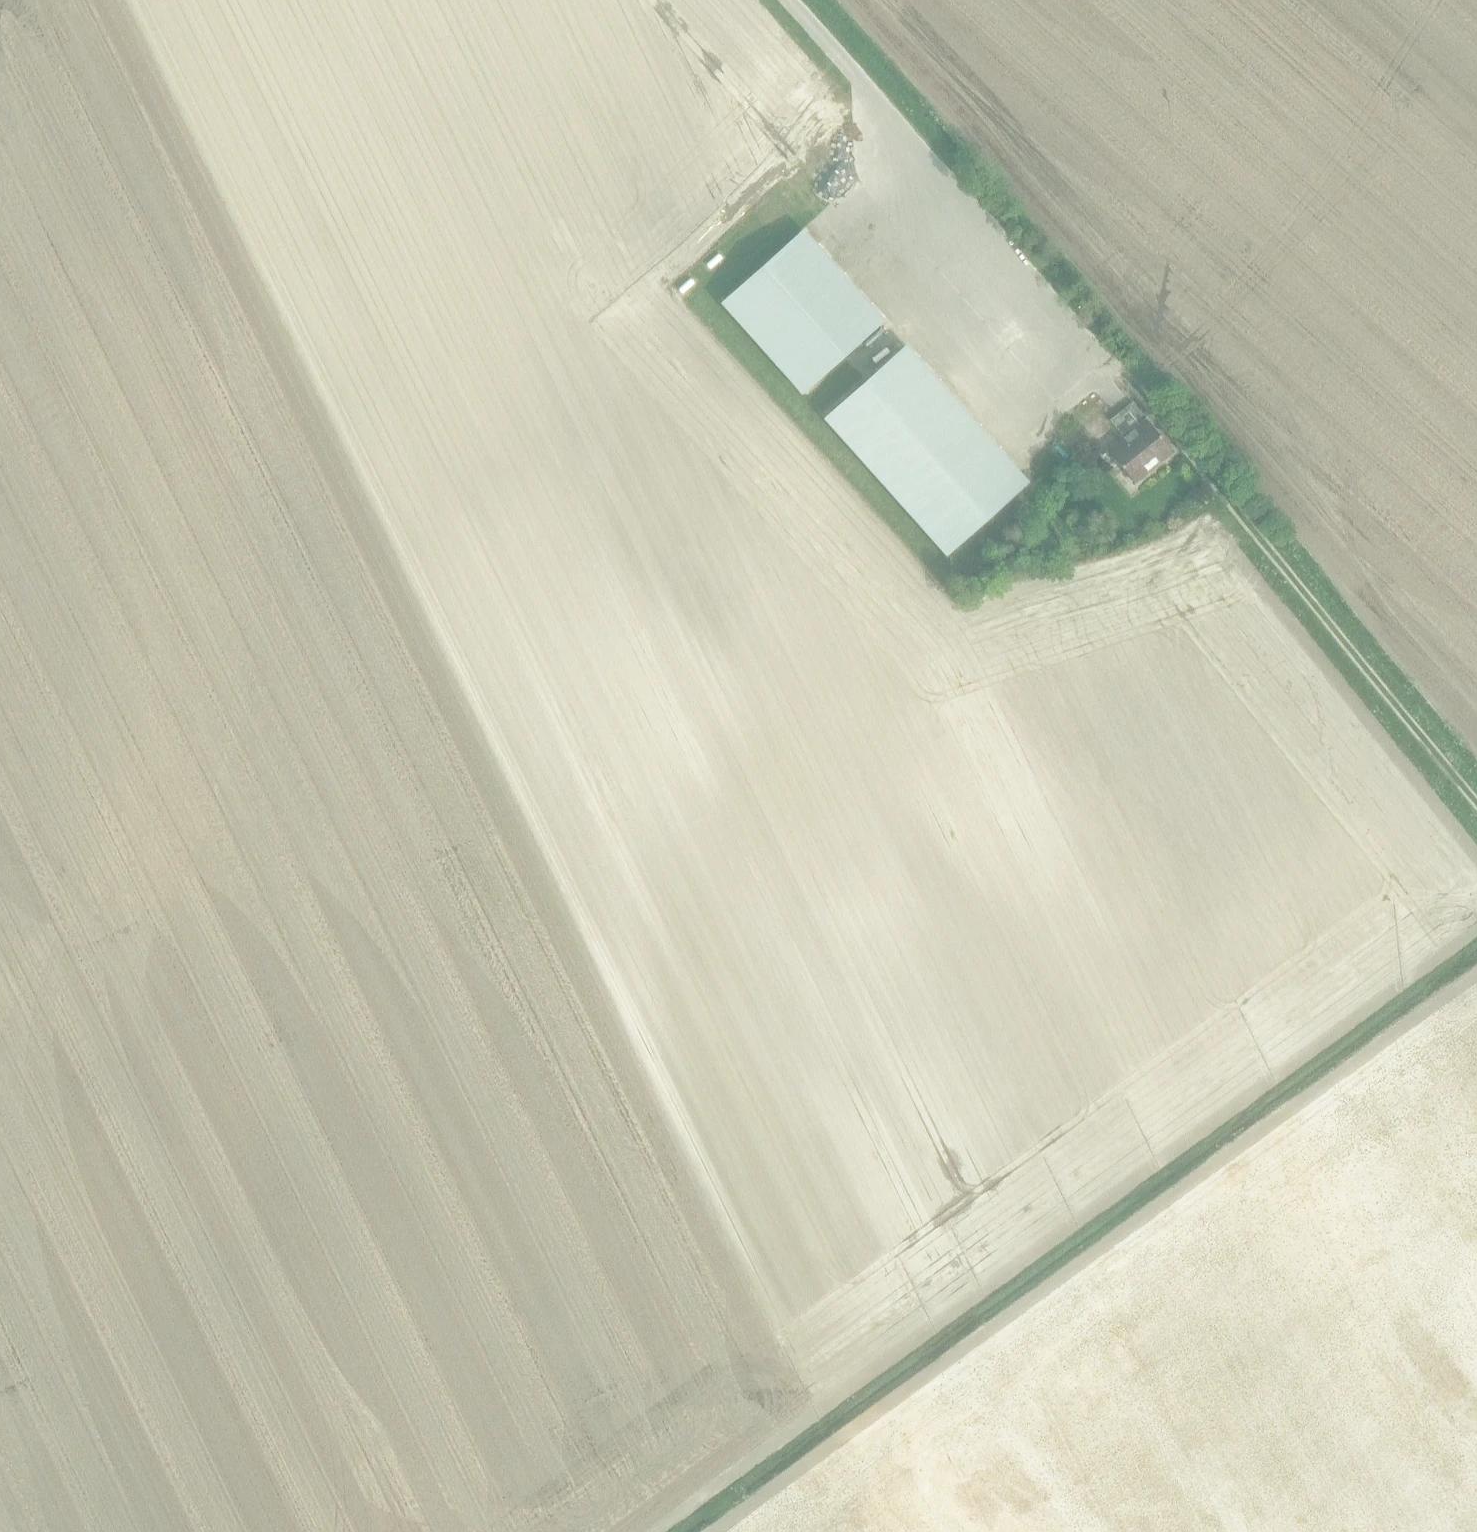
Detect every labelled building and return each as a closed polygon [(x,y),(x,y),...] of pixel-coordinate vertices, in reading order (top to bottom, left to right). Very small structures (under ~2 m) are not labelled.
[(723,300),(805,391),(881,323),(799,232),(723,300)] [(682,277),(688,285),(702,274),(695,266),(682,277)] [(1025,484),(902,347),(826,415),(949,552),(1025,484)] [(1130,359),(1122,368),(1137,380),(1145,371),(1130,359)] [(1105,448),(1133,482),(1172,451),(1131,402),(1108,422),(1119,436),(1105,448)]
